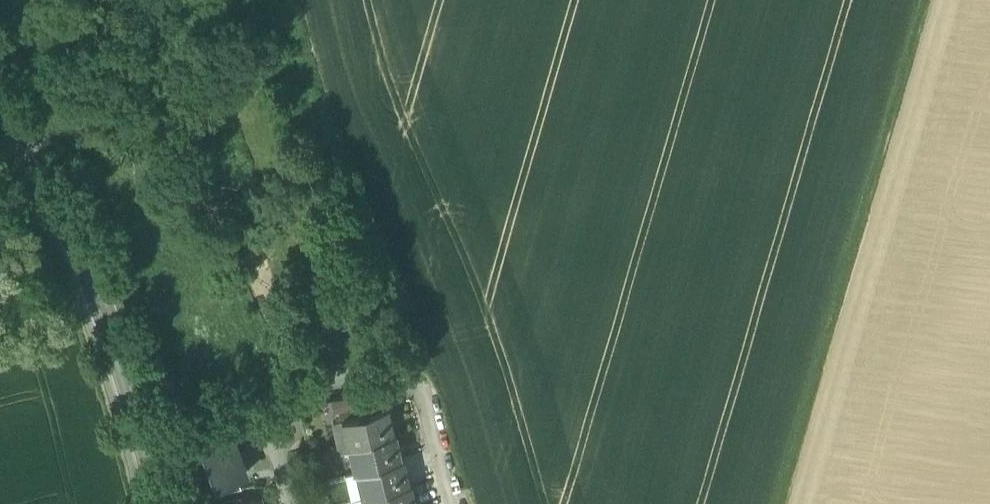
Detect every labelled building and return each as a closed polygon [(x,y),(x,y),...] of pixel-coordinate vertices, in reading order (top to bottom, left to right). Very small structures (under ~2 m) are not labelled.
[(374,380),(352,385),(357,405),(383,399),(379,380),(374,380)] [(357,405),(332,410),(332,411),(340,410),(346,435),(348,435),(390,425),(388,415),(389,415),(386,400),(386,398),(383,399),(357,405)] [(390,425),(348,435),(353,460),(355,460),(398,450),(396,441),(397,440),(393,424),(390,425)] [(236,470),(245,466),(231,428),(201,439),(215,477),(236,470)] [(398,450),(355,460),(361,485),(363,485),(405,476),(403,466),(405,465),(401,450),(398,450)] [(348,485),(356,485),(355,462),(347,463),(348,485)] [(240,481),(236,470),(212,478),(215,488),(240,481)] [(363,485),(367,503),(398,503),(413,501),(411,491),(412,491),(409,475),(405,476),(363,485)] [(221,498),(222,503),(262,503),(258,489),(221,498)]
